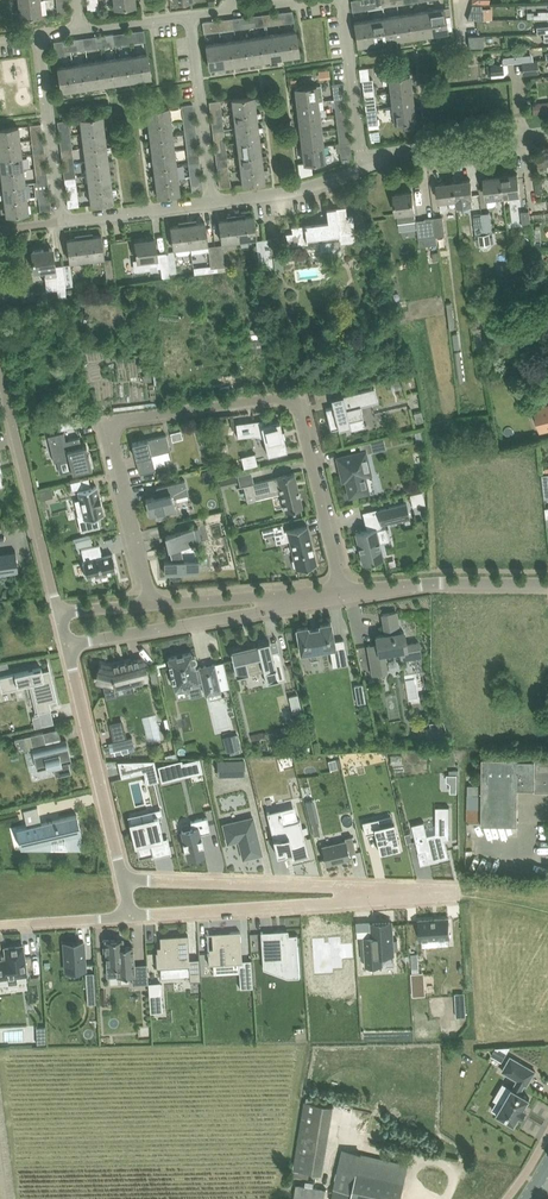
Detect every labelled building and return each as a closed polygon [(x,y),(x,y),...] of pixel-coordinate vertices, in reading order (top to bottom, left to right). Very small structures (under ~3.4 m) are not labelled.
[(19,1),(21,17),(41,15),(39,0),(31,0),(19,1)] [(67,0),(56,0),(57,13),(68,12),(67,0)] [(433,9),(428,10),(432,34),(447,31),(447,30),(452,29),(450,15),(445,16),(444,8),(433,9)] [(270,13),(271,19),(284,17),(285,22),(294,21),(292,10),(270,13)] [(413,12),(417,36),(432,34),(428,10),(413,12)] [(417,36),(413,12),(404,14),(399,15),(403,38),(417,36)] [(384,17),(388,41),(403,38),(399,15),(384,17)] [(240,17),(233,18),(234,29),(255,26),(255,21),(241,23),(240,17)] [(384,17),(369,19),(373,43),(388,41),(384,17)] [(373,43),(369,19),(354,21),(358,45),(373,43)] [(212,26),(211,21),(202,22),(204,33),(226,30),(225,25),(212,26)] [(536,25),(537,33),(543,33),(547,32),(547,24),(536,25)] [(137,42),(145,41),(143,30),(122,33),(122,38),(136,36),(137,42)] [(295,31),(280,33),(284,56),(299,54),(295,31)] [(269,59),(284,56),(280,33),(266,35),(269,59)] [(254,61),(269,59),(266,35),(251,37),(254,61)] [(483,35),(468,35),(469,47),(483,46),(483,35)] [(240,63),(254,61),(251,37),(236,40),(240,63)] [(62,40),(54,41),(56,55),(65,54),(64,51),(77,49),(76,44),(63,46),(62,40)] [(240,63),(236,40),(221,42),(225,66),(240,63)] [(221,42),(206,44),(209,68),(225,66),(221,42)] [(132,55),(136,79),(151,77),(147,53),(132,55)] [(121,81),(136,79),(132,55),(118,58),(121,81)] [(103,60),(107,84),(121,81),(118,58),(103,60)] [(538,72),(537,60),(536,59),(522,61),(523,74),(538,72)] [(88,62),(91,86),(107,84),(103,60),(88,62)] [(76,88),(91,86),(88,62),(73,65),(76,88)] [(502,64),(489,65),(490,74),(500,73),(503,71),(502,64)] [(61,91),(76,88),(73,65),(57,67),(61,91)] [(382,78),(383,84),(390,83),(391,92),(411,89),(409,74),(382,78)] [(445,78),(443,84),(443,85),(453,84),(452,77),(445,78)] [(373,79),(362,80),(363,87),(373,86),(373,79)] [(297,102),(317,100),(323,100),(321,85),(295,88),(297,102)] [(385,107),(385,108),(413,104),(411,89),(391,92),(393,106),(385,107)] [(344,97),(344,90),(333,92),(334,99),(344,97)] [(375,94),(364,95),(365,102),(375,101),(375,94)] [(234,113),(256,110),(255,103),(259,102),(259,98),(254,99),(254,96),(232,99),(234,113)] [(299,117),(319,115),(326,114),(325,108),(318,108),(317,100),(297,102),(299,117)] [(533,113),(547,112),(547,109),(547,101),(532,103),(533,113)] [(413,104),(385,108),(386,114),(393,113),(394,122),(403,121),(404,129),(414,127),(414,120),(415,120),(413,104)] [(346,112),(345,105),(334,107),(335,114),(346,112)] [(148,122),(148,124),(170,121),(169,107),(147,110),(148,117),(143,118),(144,123),(148,122)] [(376,109),(366,110),(366,117),(377,116),(376,109)] [(235,127),(258,125),(257,117),(261,117),(261,112),(256,113),(256,110),(234,113),(235,127)] [(82,132),(104,130),(103,123),(108,122),(107,117),(103,118),(102,115),(80,118),(82,132)] [(301,132),(321,130),(319,115),(299,117),(301,132)] [(337,128),(348,127),(347,120),(336,121),(337,128)] [(172,135),(170,121),(148,124),(149,132),(145,132),(145,137),(150,136),(150,138),(172,135)] [(237,141),(259,138),(258,131),(263,131),(262,126),(258,127),(258,125),(235,127),(237,141)] [(20,141),(18,126),(0,128),(0,143),(20,141)] [(84,147),(106,144),(105,137),(110,136),(109,132),(104,132),(104,130),(82,132),(84,147)] [(302,147),(323,145),(321,130),(301,132),(302,147)] [(174,149),(172,135),(150,138),(151,146),(147,146),(147,151),(152,150),(152,152),(174,149)] [(350,142),(349,135),(338,136),(339,143),(350,142)] [(260,141),(259,138),(237,141),(239,155),(261,152),(260,145),(265,145),(264,140),(260,141)] [(21,155),(20,141),(0,143),(0,157),(21,155)] [(84,147),(86,161),(108,158),(107,151),(111,150),(111,146),(106,146),(106,144),(84,147)] [(323,145),(302,147),(304,163),(332,160),(331,154),(324,155),(323,145)] [(62,157),(63,171),(69,170),(67,157),(73,156),(72,148),(61,150),(62,157)] [(176,163),(174,149),(152,152),(153,160),(148,161),(149,165),(154,164),(154,165),(176,163)] [(341,159),(346,158),(352,157),(351,150),(340,152),(341,159)] [(239,155),(241,168),(263,166),(262,160),(267,159),(266,155),(261,155),(261,152),(239,155)] [(1,172),(23,169),(21,155),(0,157),(0,163),(0,165),(0,170),(1,169),(1,172)] [(547,165),(547,155),(532,157),(533,167),(547,165)] [(87,175),(110,173),(109,165),(113,164),(113,160),(108,161),(108,158),(86,161),(87,175)] [(178,178),(176,163),(154,165),(155,174),(150,175),(151,179),(155,179),(156,181),(178,178)] [(241,168),(243,184),(265,182),(264,174),(269,173),(268,169),(263,169),(263,166),(241,168)] [(25,183),(23,169),(1,172),(2,179),(0,179),(0,184),(3,184),(3,186),(25,183)] [(89,189),(111,187),(110,179),(115,179),(114,174),(110,175),(110,173),(87,175),(89,189)] [(521,199),(519,185),(518,173),(501,175),(503,195),(512,194),(513,199),(521,199)] [(503,195),(501,175),(485,177),(488,203),(488,206),(494,205),(495,204),(496,203),(496,201),(496,200),(496,196),(503,195)] [(541,176),(534,177),(536,192),(543,191),(541,176)] [(180,193),(178,178),(156,181),(157,188),(152,189),(153,193),(157,193),(157,195),(180,193)] [(454,181),(456,199),(457,209),(465,208),(473,207),(472,196),(473,196),(471,179),(454,181)] [(437,183),(439,195),(439,201),(441,211),(448,210),(447,200),(456,199),(454,181),(437,183)] [(4,200),(27,198),(25,183),(3,186),(4,193),(0,194),(0,198),(4,198),(4,200)] [(111,187),(89,189),(91,204),(113,201),(112,193),(117,193),(116,188),(112,189),(111,187)] [(45,202),(39,203),(36,203),(37,211),(51,209),(49,188),(43,188),(45,202)] [(394,194),(397,213),(398,221),(407,220),(407,221),(416,220),(412,192),(394,194)] [(6,215),(28,212),(30,212),(29,203),(27,204),(27,198),(4,200),(5,207),(1,208),(1,213),(6,212),(6,215)] [(328,209),(329,222),(292,227),(293,233),(287,233),(288,245),(319,241),(320,250),(332,249),(333,259),(343,258),(341,246),(332,247),(331,244),(332,244),(340,243),(340,242),(356,240),(353,215),(347,216),(345,207),(328,209)] [(529,210),(521,211),(523,227),(531,225),(529,210)] [(482,213),(484,232),(492,231),(490,212),(482,213)] [(476,233),(484,232),(482,213),(474,214),(476,233)] [(236,217),(239,240),(256,238),(253,215),(236,217)] [(436,236),(437,236),(445,235),(443,216),(434,217),(436,236)] [(239,240),(236,217),(219,219),(222,242),(239,240)] [(436,236),(434,217),(425,218),(425,219),(417,220),(420,245),(438,243),(437,236),(436,236)] [(188,223),(190,246),(208,244),(205,221),(188,223)] [(173,248),(190,246),(188,223),(170,225),(173,248)] [(484,232),(476,233),(478,245),(480,244),(481,246),(484,249),(489,248),(491,245),(491,243),(494,243),(492,231),(484,232)] [(87,259),(104,257),(101,234),(84,237),(87,259)] [(67,239),(70,261),(87,259),(84,237),(67,239)] [(263,239),(266,261),(267,271),(275,270),(271,238),(263,239)] [(169,276),(169,273),(166,252),(156,253),(155,239),(132,242),(133,250),(135,250),(135,251),(136,251),(138,259),(133,260),(135,270),(150,268),(149,266),(158,265),(157,259),(159,258),(162,277),(169,276)] [(266,261),(263,239),(256,240),(259,262),(266,261)] [(215,246),(218,267),(218,270),(225,269),(222,245),(215,246)] [(208,246),(211,268),(218,267),(215,246),(208,246)] [(65,286),(63,265),(55,266),(52,248),(32,250),(34,270),(48,269),(49,275),(55,274),(56,277),(58,295),(67,294),(65,286)] [(174,251),(166,252),(169,273),(176,272),(174,251)] [(114,280),(114,277),(112,259),(105,259),(107,281),(114,280)] [(70,264),(63,265),(65,286),(73,285),(70,264)] [(531,280),(532,288),(547,286),(546,278),(531,280)] [(527,279),(518,279),(518,292),(528,291),(527,279)] [(509,285),(501,285),(502,293),(510,292),(509,285)] [(407,321),(405,310),(395,312),(396,323),(407,321)] [(482,327),(474,328),(475,346),(482,345),(482,327)] [(260,337),(251,338),(252,350),(261,349),(260,337)] [(461,349),(455,350),(459,379),(464,379),(461,349)] [(375,387),(342,395),(330,398),(332,407),(326,408),(331,429),(350,424),(349,420),(364,417),(361,406),(378,401),(375,387)] [(534,407),(540,431),(547,429),(547,404),(534,407)] [(414,412),(416,422),(423,421),(421,411),(414,412)] [(58,421),(60,429),(79,424),(77,418),(58,421)] [(264,419),(236,423),(238,437),(252,435),(251,431),(262,429),(268,454),(287,450),(284,436),(286,436),(284,429),(282,429),(280,421),(265,424),(264,419)] [(92,467),(89,453),(87,453),(86,449),(87,448),(86,444),(82,446),(79,436),(66,440),(64,431),(62,432),(48,435),(54,461),(69,457),(73,472),(92,467)] [(172,440),(182,438),(180,431),(171,433),(172,440)] [(170,450),(166,434),(132,442),(140,473),(155,470),(151,454),(170,450)] [(350,496),(368,491),(364,477),(373,474),(367,450),(337,457),(343,480),(346,480),(350,496)] [(244,467),(258,464),(255,452),(241,456),(244,467)] [(202,471),(204,480),(212,478),(210,469),(202,471)] [(294,473),(277,477),(243,485),(247,501),(256,499),(254,493),(280,487),(285,511),(302,507),(294,473)] [(220,476),(220,485),(237,484),(236,475),(220,476)] [(82,486),(80,479),(70,481),(70,482),(71,482),(73,489),(82,486)] [(158,496),(146,499),(150,515),(157,513),(158,518),(166,516),(165,511),(175,509),(172,498),(188,494),(185,480),(156,487),(158,496)] [(78,490),(80,499),(75,500),(79,515),(83,514),(85,519),(103,514),(101,504),(102,504),(100,495),(99,496),(96,485),(78,490)] [(51,488),(39,491),(41,499),(53,496),(51,488)] [(423,491),(410,494),(413,506),(425,503),(423,491)] [(367,530),(355,532),(363,564),(384,559),(376,528),(380,527),(382,524),(382,523),(410,516),(407,502),(379,509),(378,508),(362,512),(367,530)] [(282,524),(262,529),(263,536),(284,531),(282,524)] [(307,525),(287,530),(287,531),(288,530),(294,559),(292,560),(294,566),(296,566),(296,568),(296,569),(317,564),(307,526),(308,526),(307,525)] [(165,534),(166,537),(168,548),(169,548),(172,558),(164,559),(165,573),(199,571),(198,557),(196,557),(193,543),(195,543),(195,542),(202,540),(198,526),(165,534)] [(90,537),(75,541),(77,547),(92,543),(90,537)] [(87,577),(115,570),(116,570),(117,570),(113,553),(112,554),(99,557),(96,545),(100,545),(100,544),(81,548),(84,560),(83,561),(86,577),(87,577)] [(18,571),(15,551),(15,550),(0,552),(0,574),(18,571)] [(376,636),(377,643),(368,645),(373,674),(379,673),(387,672),(384,654),(400,651),(401,659),(421,655),(419,642),(406,644),(404,631),(399,632),(396,611),(382,614),(386,634),(376,636)] [(308,626),(297,628),(297,630),(295,630),(297,639),(299,639),(301,652),(330,647),(333,666),(348,664),(344,639),(334,640),(331,622),(320,624),(320,627),(308,629),(308,626)] [(257,644),(231,650),(237,677),(249,674),(248,670),(263,667),(267,682),(286,678),(279,647),(278,647),(279,650),(272,652),(269,641),(269,640),(257,643),(257,644)] [(191,652),(168,657),(172,675),(170,675),(171,682),(174,681),(186,678),(187,681),(188,684),(203,681),(206,694),(208,693),(209,699),(222,696),(221,690),(214,663),(195,668),(194,661),(195,661),(196,659),(196,658),(195,656),(194,655),(192,655),(191,652)] [(110,665),(101,663),(96,682),(102,683),(105,696),(116,694),(114,686),(147,679),(141,657),(131,660),(132,664),(129,665),(128,660),(110,665)] [(0,677),(0,687),(1,690),(22,685),(22,684),(30,682),(34,699),(38,698),(41,711),(50,709),(49,702),(57,700),(50,668),(41,670),(40,667),(0,677)] [(156,671),(150,672),(152,684),(158,682),(156,671)] [(362,683),(354,685),(357,702),(365,701),(362,683)] [(292,713),(302,711),(298,694),(288,696),(292,713)] [(39,715),(32,716),(35,727),(42,725),(39,715)] [(435,730),(421,733),(423,743),(442,739),(438,721),(433,722),(435,730)] [(70,755),(67,739),(46,744),(43,731),(15,738),(18,751),(32,747),(36,763),(46,761),(47,766),(53,765),(56,776),(71,772),(68,760),(67,760),(66,756),(70,755)] [(236,735),(226,737),(230,751),(239,748),(236,735)] [(113,741),(112,741),(115,750),(134,745),(132,736),(113,741)] [(467,823),(518,823),(518,787),(535,787),(535,788),(547,788),(547,757),(535,757),(535,758),(518,758),(518,757),(482,756),(482,784),(468,783),(468,793),(482,793),(482,808),(467,808),(467,823)] [(339,758),(329,761),(331,770),(342,767),(339,758)] [(154,759),(117,761),(122,777),(144,772),(147,783),(159,780),(154,759)] [(182,762),(182,760),(159,765),(162,780),(170,778),(169,776),(184,772),(182,762)] [(244,760),(225,760),(225,775),(245,774),(244,760)] [(27,826),(16,829),(21,847),(81,849),(81,833),(77,814),(41,823),(37,806),(23,809),(27,826)] [(426,850),(429,862),(438,860),(440,860),(440,859),(449,857),(445,839),(449,838),(449,806),(436,806),(436,832),(427,834),(424,821),(412,824),(419,851),(418,851),(418,853),(419,853),(419,852),(426,850)] [(269,811),(267,811),(273,837),(277,854),(285,852),(290,851),(292,859),(297,858),(301,857),(309,855),(304,836),(303,834),(304,834),(300,818),(298,819),(283,823),(281,818),(282,818),(281,813),(280,813),(279,809),(269,811)] [(154,817),(130,823),(139,857),(153,854),(150,842),(163,839),(158,815),(154,816),(154,817)] [(192,828),(181,830),(184,841),(183,841),(184,849),(186,848),(188,858),(205,854),(202,844),(203,844),(202,837),(200,837),(200,833),(210,831),(207,816),(190,820),(192,828)] [(253,816),(223,824),(228,842),(240,839),(242,847),(241,847),(243,858),(262,853),(253,816)] [(378,817),(362,821),(365,834),(375,831),(380,852),(387,850),(387,852),(401,849),(399,841),(395,826),(394,821),(380,824),(378,817)] [(316,820),(310,821),(313,835),(319,834),(316,820)] [(345,840),(322,846),(326,864),(350,858),(349,853),(356,851),(352,835),(344,837),(345,840)] [(449,917),(419,919),(420,939),(450,937),(449,917)] [(372,936),(364,936),(366,966),(382,965),(382,955),(394,954),(394,949),(398,949),(398,940),(393,940),(392,921),(371,922),(372,936)] [(208,949),(207,949),(207,952),(208,952),(209,964),(214,964),(238,962),(239,971),(240,988),(253,987),(251,958),(242,959),(240,931),(212,932),(213,948),(209,948),(209,947),(208,947),(208,949)] [(263,931),(261,931),(262,945),(263,945),(264,947),(263,947),(264,957),(264,961),(274,960),(275,965),(288,964),(289,976),(293,976),(296,976),(296,975),(298,975),(298,977),(300,977),(298,945),(298,942),(298,934),(289,934),(286,934),(286,932),(273,933),(270,933),(270,934),(263,934),(263,931)] [(189,965),(190,973),(189,973),(190,981),(200,980),(199,958),(189,958),(188,944),(189,944),(188,934),(160,936),(161,951),(156,951),(157,967),(189,965)] [(324,937),(312,938),(314,973),(333,972),(333,968),(343,968),(341,936),(328,937),(329,942),(325,942),(324,937)] [(109,939),(103,939),(104,953),(106,953),(107,966),(117,965),(117,975),(132,974),(133,984),(148,983),(147,963),(134,964),(133,948),(123,949),(122,938),(109,939)] [(69,942),(64,942),(64,945),(66,970),(85,969),(84,941),(69,942)] [(0,960),(0,978),(7,977),(8,984),(18,983),(17,976),(27,974),(26,968),(33,967),(31,955),(24,956),(23,945),(5,947),(6,959),(0,960)] [(411,953),(412,968),(419,967),(418,953),(411,953)] [(420,972),(412,973),(413,995),(421,995),(420,972)] [(160,982),(148,983),(150,1011),(162,1011),(160,982)] [(466,1007),(456,1008),(456,1017),(466,1016),(466,1007)] [(46,1043),(45,1026),(37,1026),(37,1043),(46,1043)] [(510,1046),(495,1046),(491,1054),(502,1061),(510,1046)] [(512,1087),(503,1103),(498,1099),(492,1110),(497,1113),(514,1123),(520,1114),(522,1116),(526,1108),(524,1107),(529,1098),(520,1092),(525,1084),(527,1085),(535,1071),(511,1056),(502,1071),(518,1080),(513,1088),(512,1087)] [(334,1105),(315,1102),(316,1098),(307,1096),(306,1100),(304,1100),(292,1170),(294,1170),(293,1175),(308,1178),(309,1171),(323,1173),(334,1105)] [(408,1164),(341,1149),(330,1198),(319,1196),(318,1198),(400,1198),(408,1164)]
